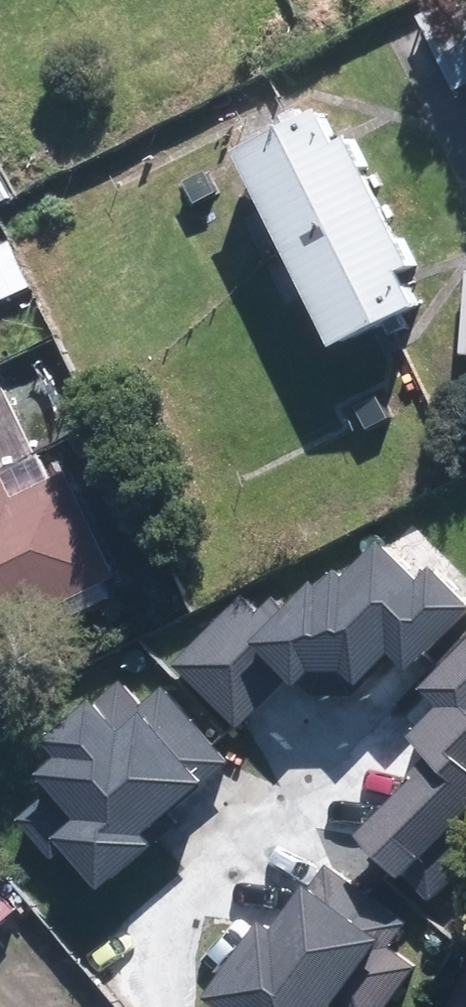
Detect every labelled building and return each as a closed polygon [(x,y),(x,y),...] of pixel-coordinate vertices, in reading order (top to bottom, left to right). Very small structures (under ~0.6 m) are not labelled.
[(462,0),(444,0),(419,12),(457,89),(465,85),(465,8),(462,0)] [(348,141),(331,107),(247,148),(342,341),(428,299),(412,266),(423,261),(361,135),(348,141)] [(217,196),(203,165),(171,181),(187,210),(217,196)] [(27,350),(12,317),(0,322),(0,361),(27,350)] [(393,418),(379,391),(348,406),(362,434),(393,418)] [(131,570),(78,463),(20,492),(0,452),(0,636),(131,570)] [(406,665),(464,609),(425,569),(411,582),(376,545),(342,577),(333,568),(285,613),(257,584),(174,663),(235,726),(286,678),(290,683),(308,666),(316,675),(343,675),(351,683),(389,647),(406,665)] [(421,909),(460,871),(440,850),(465,825),(465,641),(418,687),(437,707),(411,732),(429,751),(346,831),(421,909)] [(60,853),(92,890),(145,845),(133,831),(220,756),(162,689),(141,708),(116,680),(26,758),(50,785),(16,815),(50,854),(56,849),(60,853)] [(322,866),(268,931),(259,924),(200,996),(214,1006),(380,1006),(411,969),(387,950),(402,931),(322,866)] [(21,915),(0,890),(0,932),(21,915)]
